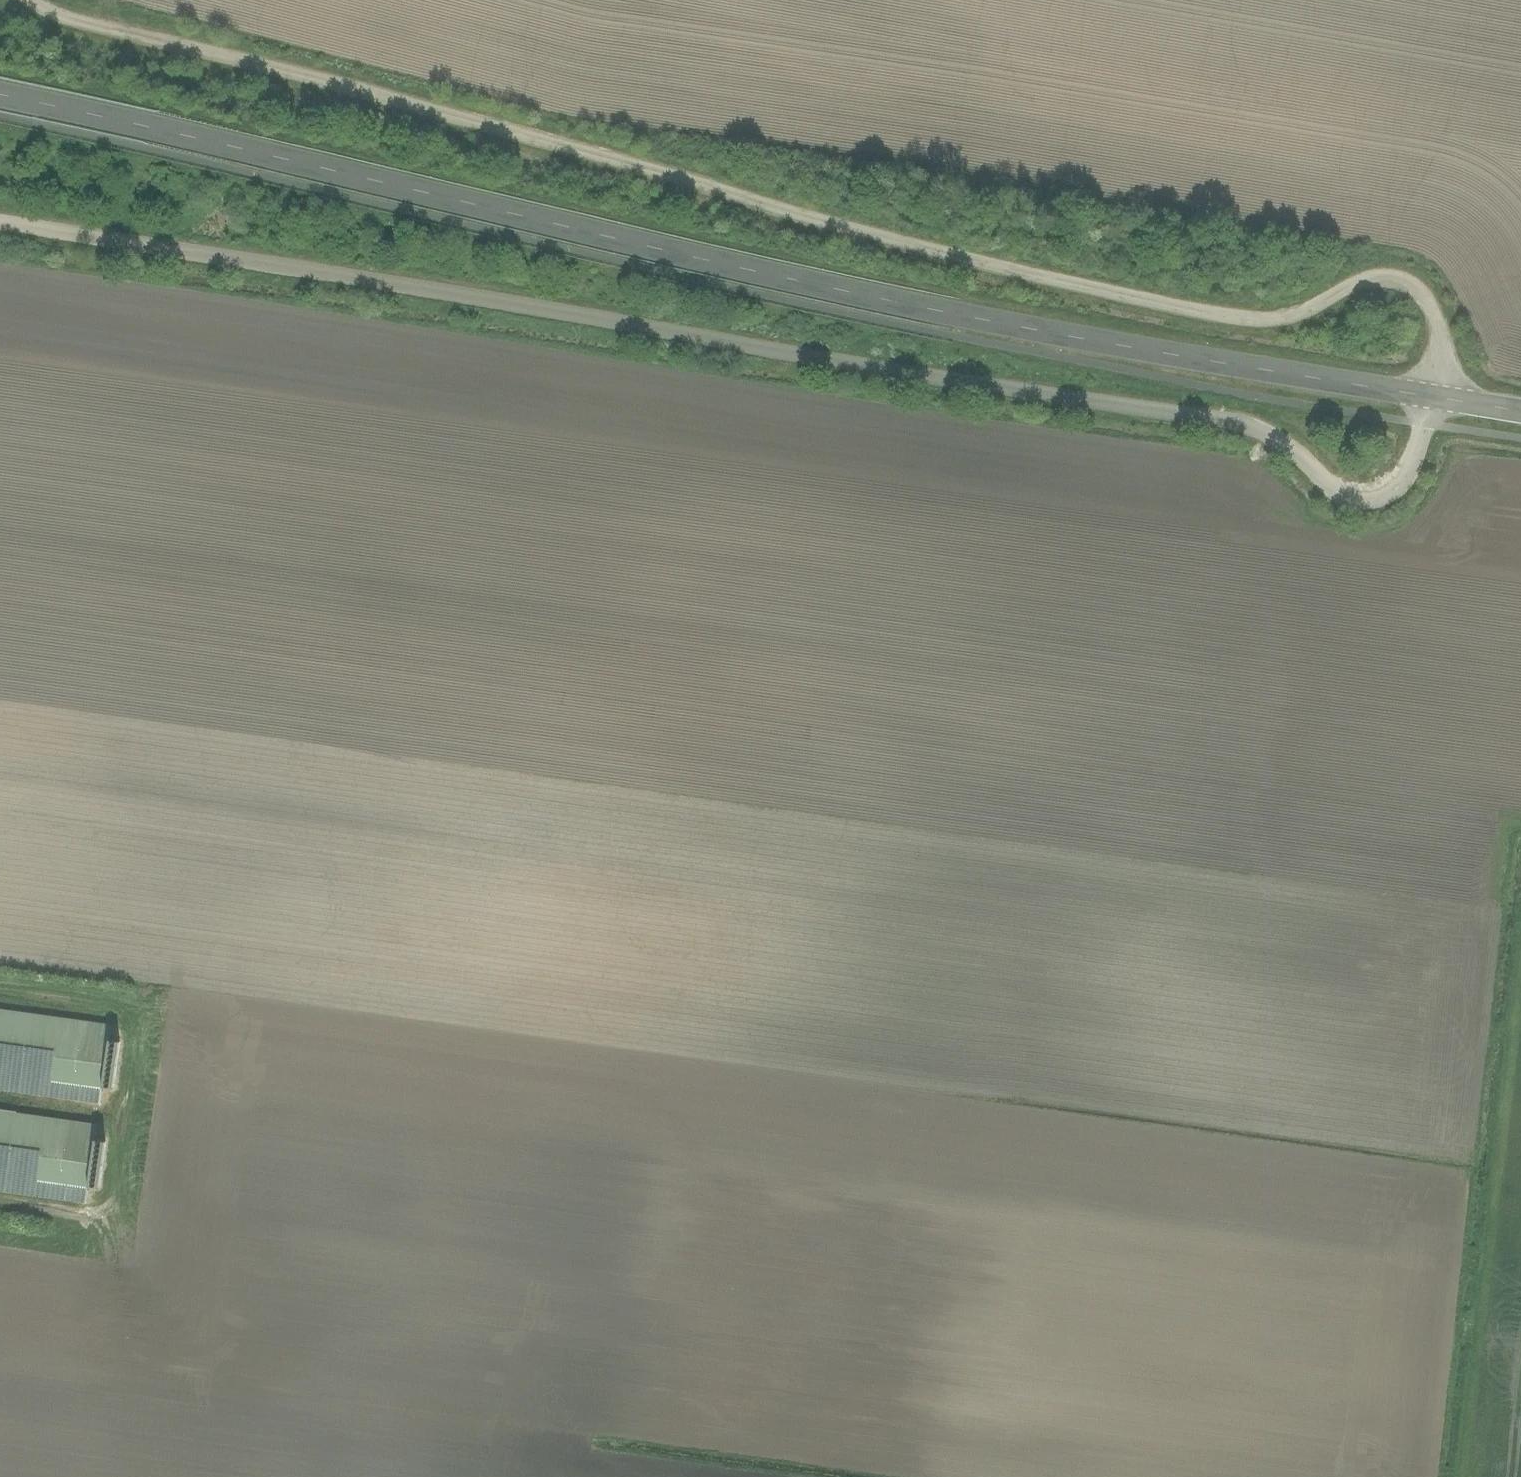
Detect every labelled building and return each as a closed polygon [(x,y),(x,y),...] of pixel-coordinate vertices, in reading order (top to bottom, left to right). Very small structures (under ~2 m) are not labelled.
[(0,1003),(0,1070),(118,1086),(126,1020),(0,1003)] [(0,1107),(0,1172),(101,1185),(110,1121),(0,1107)]
